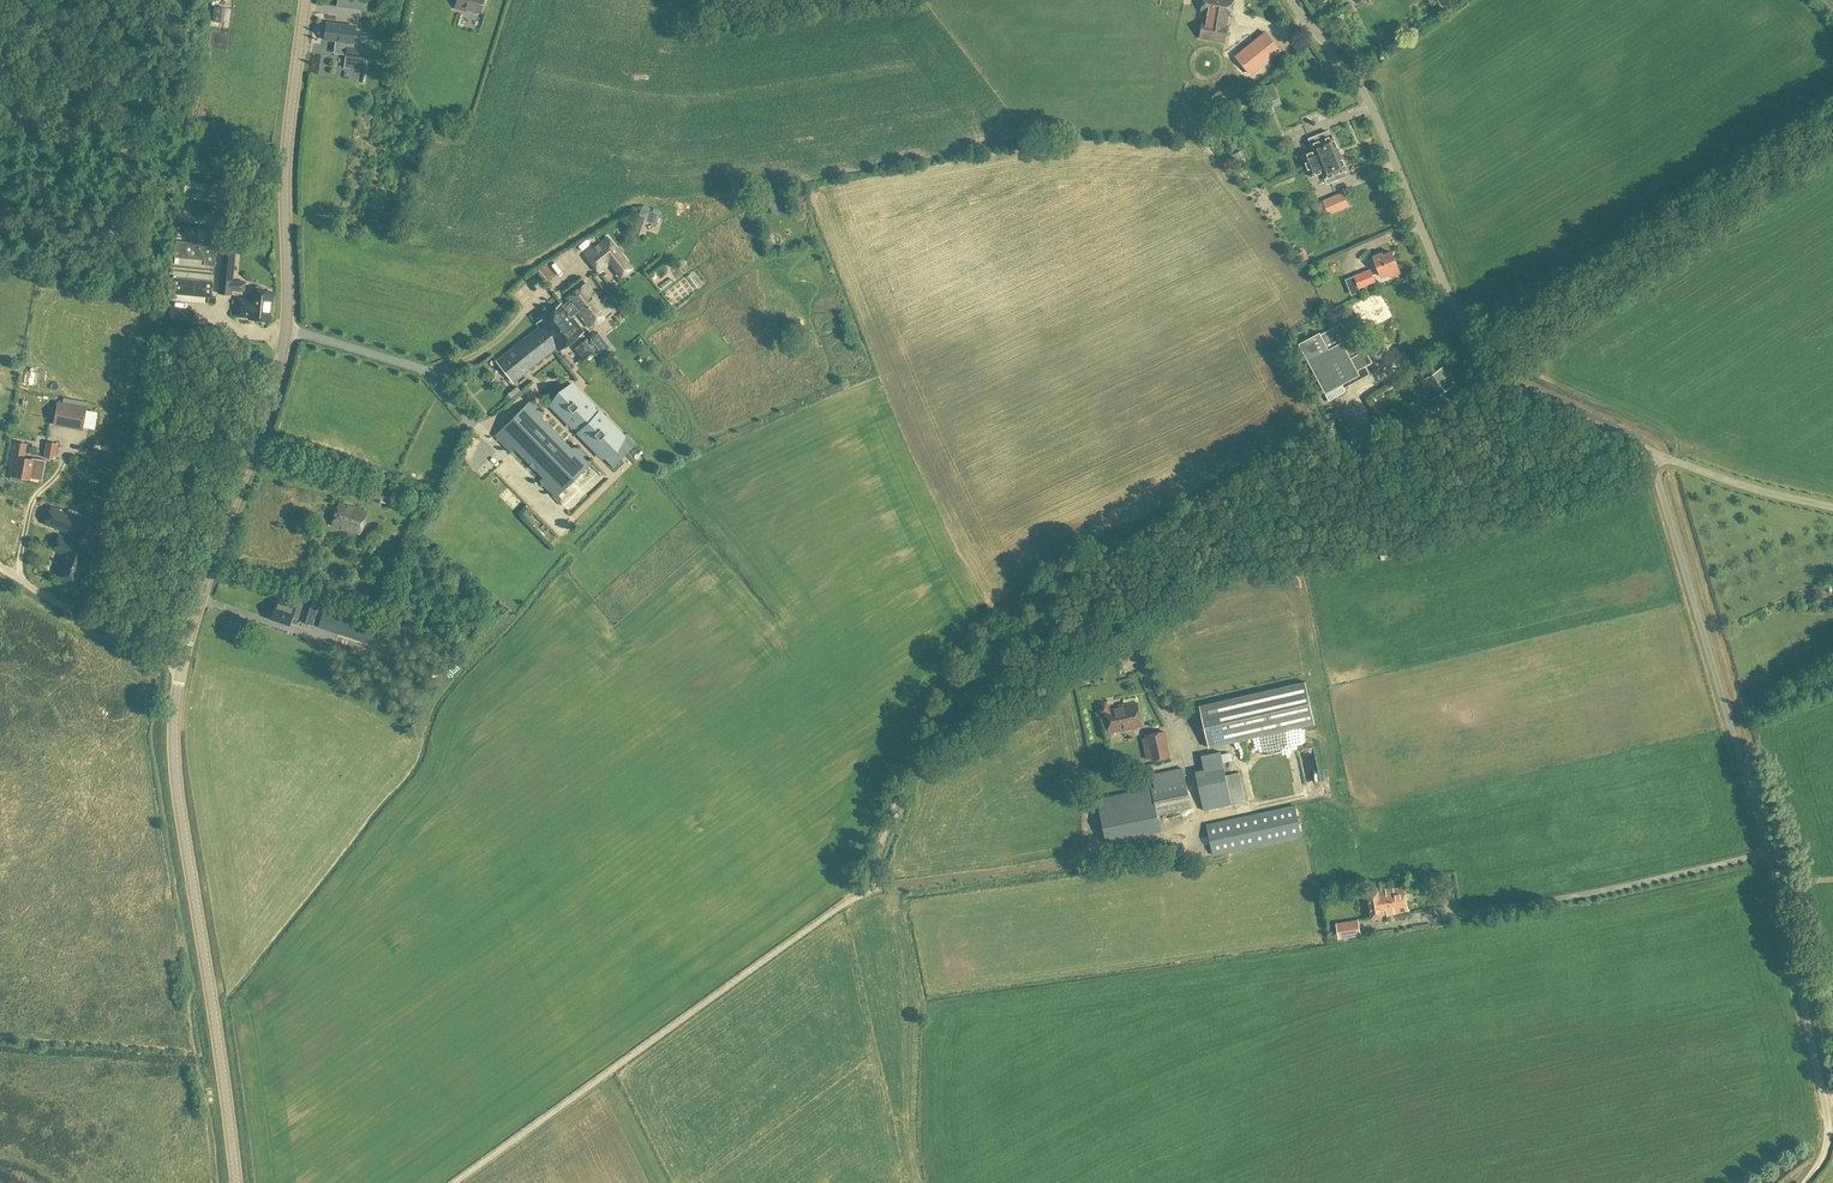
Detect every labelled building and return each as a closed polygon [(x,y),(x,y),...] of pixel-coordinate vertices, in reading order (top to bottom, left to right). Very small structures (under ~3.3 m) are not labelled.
[(455,6),(466,10),(467,7),(480,11),(484,0),(457,0),(455,6)] [(1201,12),(1208,14),(1227,17),(1229,17),(1232,0),(1203,0),(1201,12)] [(215,5),(212,21),(220,22),(223,7),(215,5)] [(1227,17),(1208,14),(1207,20),(1204,19),(1201,38),(1224,42),(1228,23),(1226,23),(1227,17)] [(327,22),(325,38),(339,40),(337,50),(347,51),(345,66),(365,69),(368,47),(353,45),(356,25),(345,24),(327,22)] [(1280,50),(1265,32),(1237,56),(1251,73),(1280,50)] [(1307,166),(1340,153),(1333,135),(1330,136),(1328,130),(1309,138),(1312,144),(1311,144),(1314,150),(1303,155),(1307,166)] [(1347,169),(1340,153),(1307,166),(1311,176),(1322,172),(1325,178),(1326,178),(1328,183),(1347,176),(1345,170),(1347,169)] [(1274,193),(1280,192),(1278,179),(1272,180),(1274,193)] [(1349,205),(1343,192),(1323,200),(1329,214),(1349,205)] [(639,215),(634,231),(641,234),(646,218),(639,215)] [(586,254),(600,271),(611,262),(618,271),(629,262),(609,236),(586,254)] [(215,265),(217,243),(177,240),(175,256),(204,259),(204,264),(215,265)] [(233,279),(236,245),(223,244),(219,292),(232,293),(232,289),(245,290),(246,280),(233,279)] [(1382,252),(1373,255),(1381,276),(1388,273),(1390,276),(1400,272),(1393,253),(1384,256),(1382,252)] [(1371,268),(1354,275),(1359,287),(1376,281),(1371,268)] [(167,277),(165,292),(166,292),(171,292),(171,293),(171,299),(171,300),(208,303),(208,302),(216,303),(216,296),(213,296),(214,280),(173,276),(172,278),(168,277),(167,277)] [(563,304),(572,316),(578,311),(590,326),(596,321),(597,323),(605,317),(604,315),(610,311),(587,282),(567,297),(569,300),(563,304)] [(255,289),(253,288),(252,299),(240,298),(239,314),(251,315),(251,317),(270,319),(272,290),(265,289),(265,287),(263,286),(257,285),(255,286),(255,289)] [(541,326),(506,354),(497,361),(512,381),(556,346),(559,350),(584,331),(572,316),(563,304),(562,302),(537,322),(541,326)] [(171,307),(168,324),(191,328),(194,311),(171,307)] [(1358,312),(1357,323),(1365,324),(1366,313),(1358,312)] [(1354,344),(1342,322),(1321,333),(1320,331),(1299,343),(1326,393),(1342,384),(1343,385),(1326,394),(1329,400),(1346,391),(1344,387),(1370,373),(1366,365),(1373,362),(1366,349),(1361,340),(1354,344)] [(576,346),(582,354),(588,350),(582,342),(576,346)] [(1423,366),(1416,370),(1433,397),(1454,384),(1442,366),(1429,375),(1423,366)] [(603,457),(624,436),(572,383),(551,404),(603,457)] [(532,399),(496,435),(556,496),(592,460),(532,399)] [(1428,400),(1415,409),(1412,410),(1418,417),(1420,416),(1433,407),(1428,400)] [(86,407),(58,402),(55,419),(83,424),(86,407)] [(1341,408),(1335,411),(1340,419),(1346,416),(1341,408)] [(125,451),(130,432),(118,429),(113,449),(125,451)] [(28,477),(31,457),(30,457),(30,458),(22,456),(25,443),(11,440),(7,465),(10,465),(8,474),(10,474),(10,476),(11,478),(20,480),(22,479),(22,476),(28,477)] [(55,458),(58,443),(47,441),(45,456),(55,458)] [(485,456),(474,470),(482,476),(493,462),(485,456)] [(45,459),(31,457),(28,477),(41,479),(45,459)] [(339,502),(332,523),(360,533),(368,511),(339,502)] [(79,516),(79,517),(50,506),(44,522),(83,536),(89,519),(79,516)] [(67,553),(59,573),(79,581),(90,552),(79,548),(81,543),(61,535),(56,548),(67,553)] [(278,597),(276,603),(271,618),(289,624),(292,616),(299,619),(311,623),(318,604),(285,593),(283,599),(278,597)] [(379,629),(324,611),(319,626),(374,644),(379,629)] [(1305,680),(1199,705),(1209,746),(1315,722),(1305,680)] [(1138,702),(1113,707),(1108,704),(1105,703),(1102,704),(1100,706),(1100,708),(1100,711),(1102,713),(1107,716),(1111,731),(1123,728),(1123,730),(1134,728),(1133,726),(1142,724),(1138,702)] [(1148,734),(1148,736),(1143,737),(1148,759),(1153,758),(1153,760),(1169,757),(1164,731),(1148,734)] [(1240,771),(1226,775),(1221,751),(1201,755),(1204,772),(1196,774),(1204,811),(1247,802),(1240,771)] [(1155,787),(1152,787),(1152,786),(1097,798),(1106,843),(1162,832),(1158,815),(1181,810),(1192,807),(1183,767),(1152,775),(1155,787)] [(1300,805),(1295,806),(1207,825),(1213,855),(1302,836),(1301,835),(1306,834),(1300,805)] [(1065,829),(1078,828),(1077,818),(1065,819),(1065,829)] [(1405,885),(1378,890),(1368,891),(1372,916),(1382,914),(1409,910),(1405,885)] [(1361,934),(1359,920),(1336,923),(1339,938),(1361,934)]
